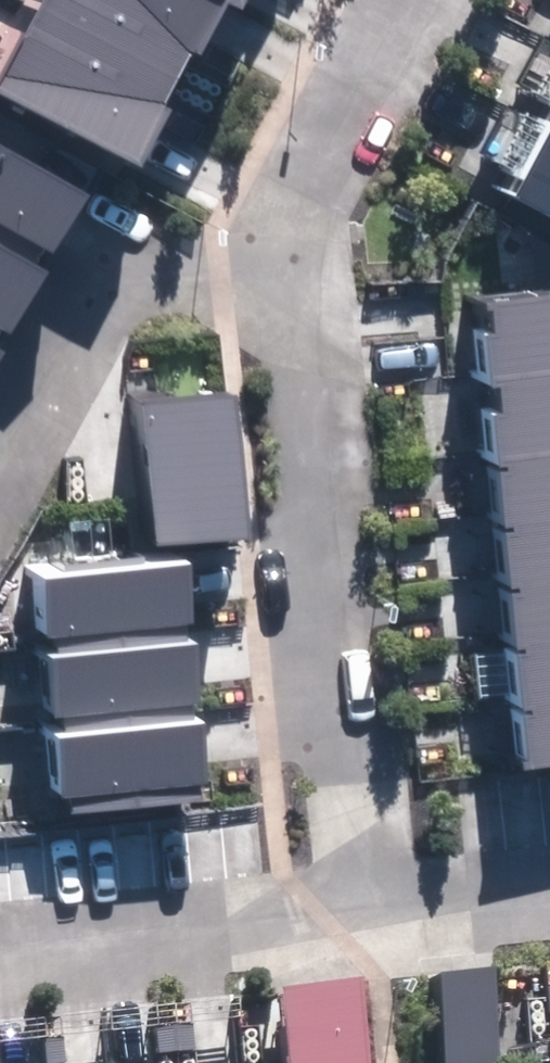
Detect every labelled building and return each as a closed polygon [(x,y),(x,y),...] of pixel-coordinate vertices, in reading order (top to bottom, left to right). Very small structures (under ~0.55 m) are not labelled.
[(141,166),(171,106),(164,102),(189,51),(201,57),(228,2),(243,10),(248,0),(41,0),(0,81),(0,95),(141,166)] [(549,215),(549,127),(512,194),(549,215)] [(90,195),(0,145),(0,354),(90,195)] [(525,767),(549,764),(549,294),(497,299),(500,332),(483,333),(488,386),(500,385),(503,413),(489,415),(525,767)] [(139,401),(156,546),(254,535),(238,390),(139,401)] [(38,573),(62,799),(214,783),(191,557),(38,573)] [(445,1062),(503,1062),(497,969),(440,973),(445,1062)] [(292,1062),(371,1062),(364,981),(285,988),(292,1062)]
